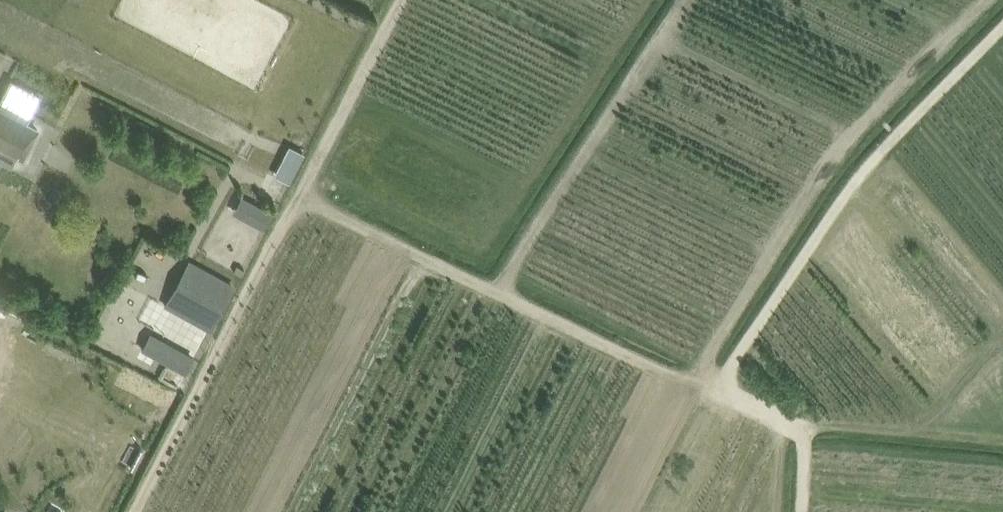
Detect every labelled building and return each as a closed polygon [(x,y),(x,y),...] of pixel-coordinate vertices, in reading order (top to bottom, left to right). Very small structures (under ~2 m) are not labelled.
[(14,159),(16,154),(23,157),(37,129),(0,109),(0,152),(14,159)] [(242,195),(238,204),(248,209),(252,200),(242,195)] [(262,206),(258,214),(268,220),(272,211),(262,206)] [(237,263),(234,271),(240,274),(244,267),(237,263)] [(213,324),(231,291),(187,266),(169,300),(213,324)] [(186,374),(195,356),(150,332),(140,349),(186,374)]
